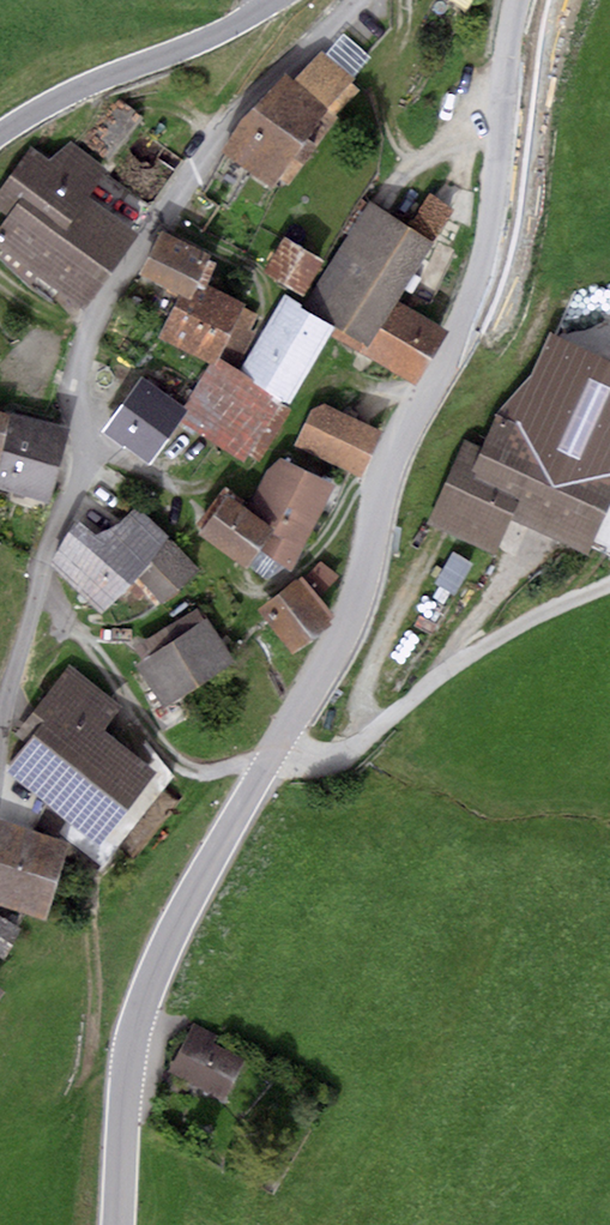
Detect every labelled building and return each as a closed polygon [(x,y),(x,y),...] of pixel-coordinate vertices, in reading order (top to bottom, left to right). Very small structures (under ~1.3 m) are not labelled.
[(342,33),(325,54),(353,77),(370,57),(342,33)] [(293,80),(286,74),(224,155),(273,188),(279,179),(288,185),(358,88),(351,83),(355,77),(353,77),(325,54),(321,51),(293,80)] [(116,97),(85,139),(109,157),(140,115),(116,97)] [(0,218),(0,250),(83,310),(142,229),(90,192),(108,167),(71,141),(48,159),(31,147),(0,189),(0,206),(6,210),(0,218)] [(453,205),(428,191),(408,224),(433,239),(453,205)] [(408,224),(369,202),(310,302),(340,320),(331,336),(415,386),(449,330),(398,300),(433,239),(408,224)] [(211,256),(161,231),(140,274),(179,294),(190,300),(199,280),(211,256)] [(321,260),(284,239),(264,273),(301,294),(321,260)] [(190,300),(179,294),(159,336),(211,362),(219,346),(241,357),(254,331),(251,330),(259,313),(243,306),(245,302),(199,280),(190,300)] [(332,325),(283,297),(242,369),(291,400),(332,325)] [(294,405),(220,358),(186,411),(179,422),(242,463),(249,452),(259,459),(294,405)] [(463,440),(427,521),(492,554),(511,519),(587,555),(609,500),(609,460),(586,448),(601,406),(535,375),(503,410),(497,408),(480,448),(463,440)] [(139,377),(101,431),(148,464),(179,422),(186,411),(139,377)] [(382,432),(324,405),(312,408),(294,447),(361,478),(382,432)] [(0,413),(0,486),(47,498),(65,430),(0,413)] [(336,485),(280,457),(266,468),(245,507),(272,527),(257,547),(289,570),(336,485)] [(225,487),(197,523),(203,528),(199,533),(242,566),(257,547),(272,527),(245,507),(239,503),(242,500),(225,487)] [(91,533),(76,520),(52,562),(100,614),(136,577),(161,606),(199,572),(134,508),(117,527),(91,533)] [(300,574),(259,608),(291,652),(336,616),(318,595),(339,576),(321,560),(302,576),(300,574)] [(147,657),(135,664),(163,707),(234,662),(198,606),(138,644),(147,657)] [(119,705),(68,665),(14,733),(26,742),(4,770),(96,842),(152,772),(99,730),(119,705)] [(0,820),(0,904),(45,917),(67,840),(0,820)] [(0,915),(0,954),(3,956),(20,928),(0,915)] [(216,1034),(194,1022),(167,1071),(222,1102),(244,1061),(211,1044),(216,1034)]
